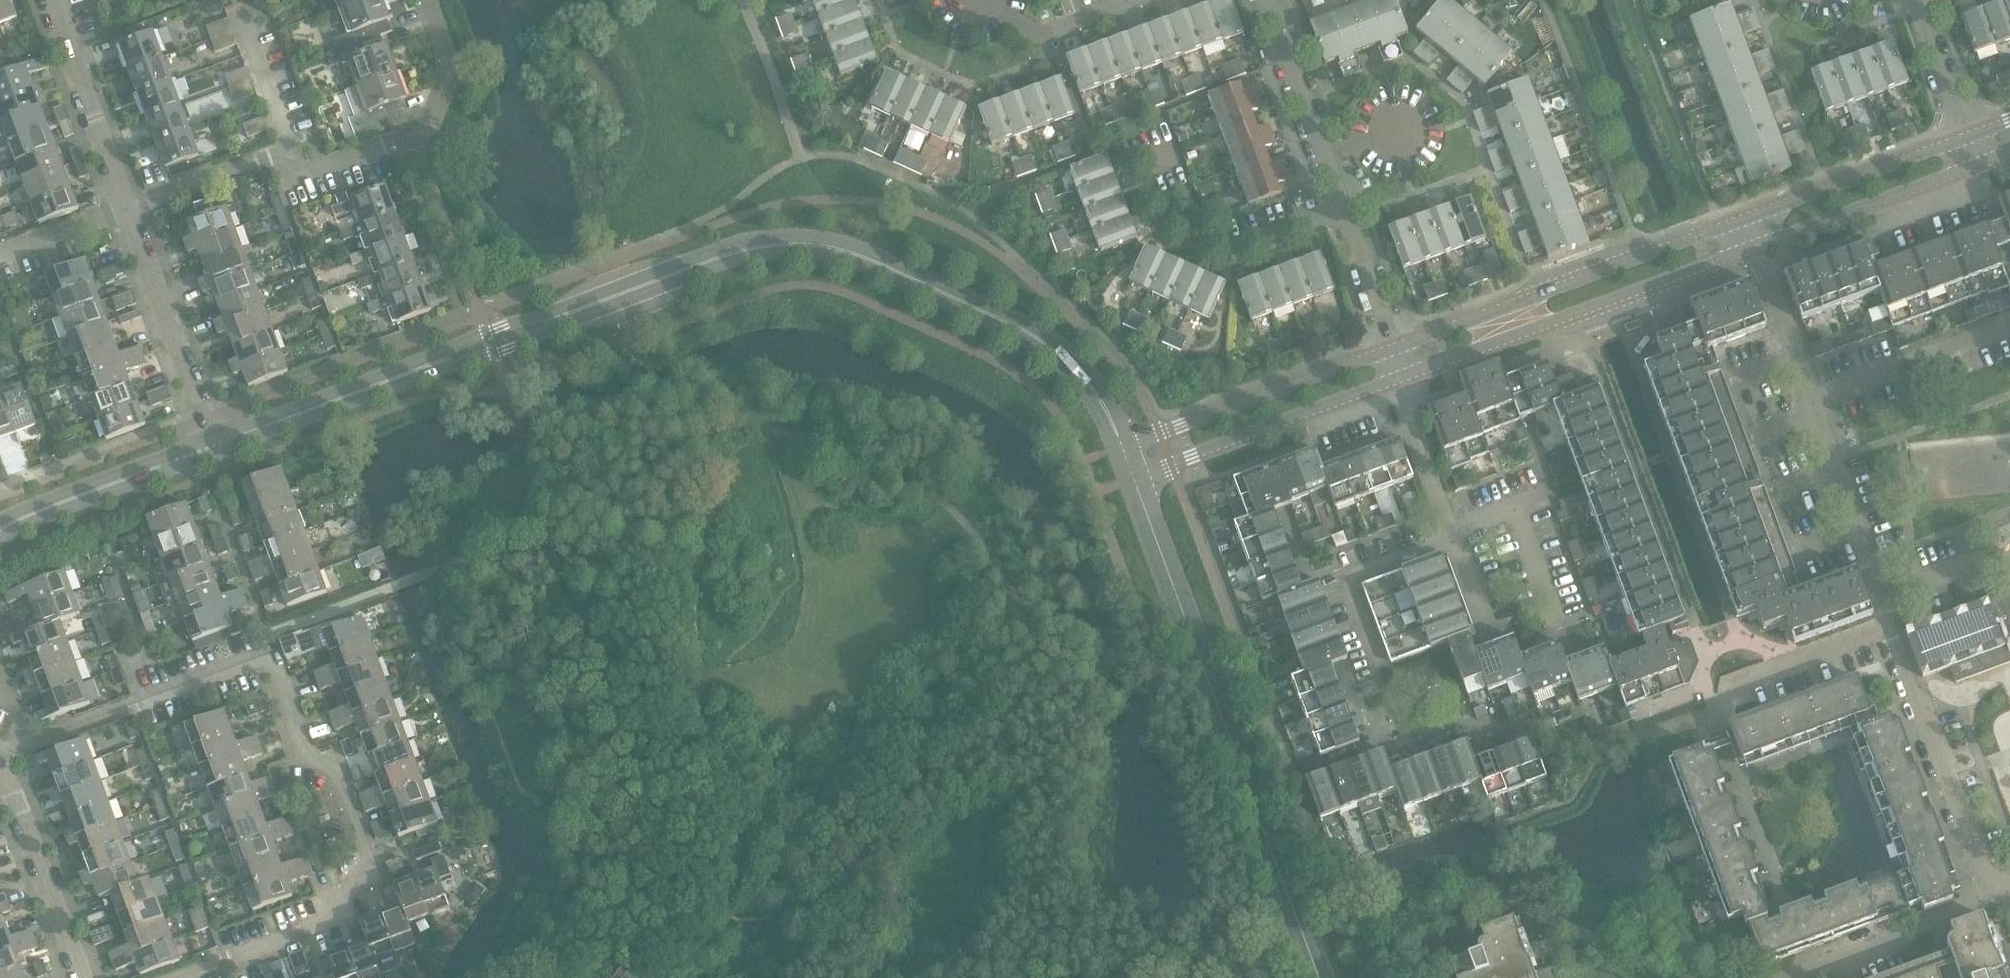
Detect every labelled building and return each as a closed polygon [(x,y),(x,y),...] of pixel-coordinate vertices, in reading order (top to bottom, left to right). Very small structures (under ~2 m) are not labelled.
[(17,18),(10,0),(0,0),(0,25),(17,18)] [(371,40),(382,36),(377,24),(390,19),(383,0),(363,0),(343,7),(353,33),(334,40),(338,52),(371,40)] [(819,15),(855,1),(855,0),(813,0),(819,15)] [(1223,42),(1245,34),(1232,0),(1224,0),(1209,6),(1223,42)] [(1394,60),(1371,0),(1351,7),(1367,48),(1377,44),(1384,63),(1394,60)] [(1394,60),(1404,56),(1397,37),(1408,33),(1396,0),(1371,0),(1394,60)] [(1462,11),(1448,0),(1442,0),(1417,30),(1426,38),(1414,53),(1422,60),(1462,11)] [(826,36),(863,22),(855,1),(819,15),(826,36)] [(1997,46),(2009,41),(2009,19),(2004,2),(1983,9),(1997,46)] [(1190,13),(1203,49),(1223,42),(1209,6),(1190,13)] [(1758,19),(1755,10),(1736,17),(1731,6),(1691,21),(1699,41),(1758,19)] [(1356,52),(1367,48),(1351,7),(1331,14),(1353,75),(1363,71),(1356,52)] [(1975,54),(1997,46),(1983,9),(1962,17),(1975,54)] [(1451,58),(1478,25),(1462,11),(1422,60),(1430,66),(1442,51),(1451,58)] [(1203,49),(1190,13),(1169,21),(1183,57),(1203,49)] [(1343,78),(1353,75),(1331,14),(1310,22),(1325,63),(1336,58),(1343,78)] [(792,15),(776,20),(780,30),(795,24),(792,15)] [(208,28),(213,41),(235,33),(230,19),(208,28)] [(1758,19),(1699,41),(1706,61),(1746,46),(1742,36),(1762,29),(1758,19)] [(1183,57),(1169,21),(1149,28),(1162,65),(1183,57)] [(834,56),(870,42),(863,22),(826,36),(834,56)] [(795,24),(780,30),(783,39),(799,33),(795,24)] [(1455,87),(1495,39),(1478,25),(1451,58),(1460,65),(1447,81),(1455,87)] [(1162,65),(1149,28),(1128,36),(1142,72),(1162,65)] [(240,46),(235,33),(213,41),(218,54),(240,46)] [(120,47),(130,71),(163,59),(154,34),(120,47)] [(1142,72),(1128,36),(1109,44),(1122,80),(1142,72)] [(1513,53),(1495,39),(1455,87),(1462,93),(1475,78),(1485,86),(1513,53)] [(350,62),(359,87),(397,73),(387,46),(375,51),(371,40),(338,52),(327,56),(331,69),(350,62)] [(870,42),(834,56),(842,77),(878,64),(870,42)] [(1879,48),(1873,50),(1889,91),(1910,83),(1895,42),(1885,46),(1884,42),(1878,44),(1879,48)] [(1088,51),(1102,88),(1122,80),(1109,44),(1088,51)] [(1746,46),(1706,61),(1713,81),(1773,60),(1769,50),(1750,57),(1746,46)] [(1889,91),(1873,50),(1865,53),(1863,49),(1858,52),(1859,55),(1853,57),(1869,98),(1889,91)] [(1067,59),(1081,95),(1102,88),(1088,51),(1067,59)] [(807,55),(791,61),(795,70),(810,65),(807,55)] [(1869,98),(1853,57),(1844,61),(1843,57),(1837,59),(1839,63),(1833,65),(1848,106),(1869,98)] [(33,87),(29,76),(50,69),(46,59),(0,76),(0,100),(33,87)] [(172,83),(163,59),(130,71),(139,96),(172,83)] [(1241,59),(1231,63),(1237,79),(1247,76),(1241,59)] [(1773,60),(1713,81),(1721,102),(1761,86),(1758,76),(1777,69),(1773,60)] [(1231,63),(1221,67),(1228,83),(1237,79),(1231,63)] [(1826,113),(1848,106),(1833,65),(1824,68),(1823,64),(1818,66),(1819,70),(1812,73),(1826,113)] [(810,65),(795,70),(798,80),(814,74),(810,65)] [(226,76),(230,89),(253,81),(248,68),(226,76)] [(891,117),(908,82),(887,72),(871,107),(891,117)] [(2003,91),(2009,88),(2009,82),(2006,72),(1997,75),(2003,91)] [(359,87),(357,88),(346,92),(356,117),(350,119),(356,137),(381,128),(379,122),(398,115),(394,104),(407,99),(397,73),(359,87)] [(1200,75),(1191,78),(1196,94),(1206,91),(1200,75)] [(1191,78),(1181,82),(1187,97),(1196,94),(1191,78)] [(1075,115),(1062,79),(1041,86),(1055,123),(1075,115)] [(1477,123),(1536,101),(1528,79),(1488,94),(1492,107),(1473,114),(1477,123)] [(257,94),(253,81),(230,89),(235,102),(257,94)] [(908,82),(891,117),(911,126),(927,90),(908,82)] [(147,120),(181,108),(172,83),(139,96),(147,120)] [(1215,114),(1259,98),(1256,89),(1245,93),(1241,84),(1208,97),(1215,114)] [(1021,94),(1034,130),(1055,123),(1041,86),(1021,94)] [(1761,86),(1721,102),(1728,122),(1788,100),(1784,91),(1765,98),(1761,86)] [(33,87),(0,100),(0,118),(2,122),(41,108),(33,87)] [(927,90),(911,126),(931,135),(947,99),(927,90)] [(1160,90),(1150,93),(1156,109),(1165,106),(1160,90)] [(1150,93),(1141,96),(1147,112),(1156,109),(1150,93)] [(1000,102),(1014,138),(1034,130),(1021,94),(1000,102)] [(1259,98),(1215,114),(1222,133),(1255,121),(1252,113),(1263,108),(1259,98)] [(947,99),(931,135),(951,144),(967,109),(947,99)] [(1788,100),(1728,122),(1736,142),(1776,127),(1773,117),(1791,110),(1788,100)] [(1503,136),(1544,121),(1536,101),(1477,123),(1481,133),(1499,126),(1503,136)] [(1014,138),(1000,102),(979,109),(993,146),(1014,138)] [(1120,105),(1110,108),(1116,124),(1125,120),(1120,105)] [(54,110),(59,124),(69,120),(63,106),(54,110)] [(1905,107),(1896,111),(1902,128),(1911,125),(1905,107)] [(2,122),(9,143),(48,128),(41,108),(2,122)] [(156,144),(190,132),(181,108),(147,120),(156,144)] [(1110,108),(1101,111),(1107,127),(1116,124),(1110,108)] [(1902,128),(1896,111),(1886,114),(1893,132),(1902,128)] [(266,117),(265,117),(244,125),(249,138),(271,130),(266,117)] [(74,135),(69,120),(59,124),(65,139),(74,135)] [(1255,121),(1222,133),(1229,151),(1272,134),(1269,125),(1258,129),(1255,121)] [(1492,163),(1552,141),(1544,121),(1503,136),(1507,147),(1489,154),(1492,163)] [(1865,123),(1856,126),(1862,143),(1871,140),(1865,123)] [(1862,143),(1856,126),(1846,130),(1852,147),(1862,143)] [(1776,127),(1736,142),(1744,163),(1803,140),(1799,131),(1781,138),(1776,127)] [(56,148),(48,128),(9,143),(17,163),(56,148)] [(190,132),(156,144),(166,169),(199,157),(190,132)] [(1272,134),(1229,151),(1235,169),(1268,157),(1265,149),(1276,144),(1272,134)] [(871,136),(865,151),(874,155),(880,140),(871,136)] [(1564,136),(1555,138),(1567,176),(1576,173),(1564,136)] [(880,140),(874,155),(883,159),(889,144),(880,140)] [(1807,151),(1803,140),(1744,163),(1752,185),(1792,169),(1788,157),(1807,151)] [(1072,141),(1062,145),(1068,160),(1077,157),(1072,141)] [(1518,177),(1559,161),(1552,141),(1492,163),(1496,173),(1514,166),(1518,177)] [(1062,145),(1053,148),(1059,164),(1068,160),(1062,145)] [(69,150),(74,164),(84,161),(78,146),(69,150)] [(17,163),(24,183),(63,168),(56,148),(17,163)] [(911,154),(904,169),(913,173),(920,158),(911,154)] [(1071,168),(1079,189),(1115,176),(1108,155),(1071,168)] [(1032,156),(1022,160),(1028,175),(1037,172),(1032,156)] [(1268,157),(1235,169),(1242,187),(1286,170),(1282,160),(1271,165),(1268,157)] [(920,158),(913,173),(922,177),(929,162),(920,158)] [(1022,160),(1013,163),(1019,179),(1028,175),(1022,160)] [(89,175),(84,161),(74,164),(79,179),(89,175)] [(1507,204),(1567,181),(1559,161),(1518,177),(1522,188),(1504,195),(1507,204)] [(71,189),(63,168),(24,183),(32,204),(71,189)] [(1249,206),(1282,194),(1278,184),(1290,180),(1286,170),(1242,187),(1249,206)] [(1087,210),(1123,197),(1115,176),(1079,189),(1087,210)] [(1533,217),(1574,201),(1567,181),(1507,204),(1511,213),(1529,207),(1533,217)] [(362,225),(395,213),(386,188),(332,208),(335,217),(346,213),(347,214),(356,210),(362,225)] [(79,210),(71,189),(32,204),(39,225),(79,210)] [(198,209),(201,218),(188,223),(193,238),(185,241),(188,248),(236,230),(231,216),(243,211),(235,190),(217,197),(219,201),(198,209)] [(1052,190),(1036,195),(1040,205),(1055,199),(1052,190)] [(271,200),(277,214),(286,211),(280,196),(271,200)] [(1094,230),(1130,217),(1123,197),(1087,210),(1094,230)] [(1998,201),(2006,220),(1995,224),(1872,270),(1869,261),(1879,257),(1873,241),(1784,274),(1802,321),(1824,313),(1823,310),(1859,297),(1860,300),(1880,293),(1889,318),(1893,329),(1988,293),(1989,296),(2009,288),(2009,287),(1996,250),(2003,247),(2009,244),(2009,197),(1998,201)] [(1456,203),(1451,205),(1466,247),(1487,239),(1472,198),(1462,201),(1461,198),(1455,200),(1456,203)] [(1055,199),(1040,205),(1043,214),(1059,209),(1055,199)] [(1522,244),(1582,222),(1574,201),(1533,217),(1537,228),(1519,235),(1522,244)] [(1436,211),(1431,213),(1446,254),(1466,247),(1451,205),(1442,209),(1441,205),(1435,207),(1436,211)] [(291,226),(286,211),(277,214),(282,229),(291,226)] [(1415,218),(1410,220),(1426,262),(1446,254),(1431,213),(1422,216),(1420,212),(1414,214),(1415,218)] [(371,250),(404,237),(395,213),(362,225),(341,233),(344,242),(355,238),(356,239),(365,235),(371,250)] [(1130,217),(1094,230),(1102,252),(1138,239),(1130,217)] [(1404,270),(1426,262),(1410,220),(1401,224),(1400,220),(1394,222),(1395,226),(1388,228),(1404,270)] [(1549,259),(1590,244),(1582,222),(1522,244),(1526,254),(1545,247),(1549,259)] [(203,265),(243,250),(236,230),(188,248),(190,254),(198,251),(203,265)] [(1067,231),(1051,236),(1055,245),(1070,240),(1067,231)] [(286,240),(292,255),(301,251),(295,237),(286,240)] [(380,274),(413,262),(404,237),(371,250),(380,274)] [(1070,240),(1055,245),(1058,254),(1074,249),(1070,240)] [(1151,292),(1167,256),(1147,247),(1130,282),(1151,292)] [(203,288),(251,270),(243,250),(203,265),(208,278),(200,281),(203,288)] [(306,266),(301,251),(292,255),(297,269),(306,266)] [(361,253),(350,257),(353,266),(364,262),(361,253)] [(1322,254),(1301,262),(1314,298),(1335,291),(1322,254)] [(1187,265),(1167,256),(1151,292),(1170,301),(1187,265)] [(46,275),(54,297),(93,282),(85,261),(46,275)] [(389,298),(422,286),(413,262),(380,274),(389,298)] [(1314,298),(1301,262),(1281,269),(1294,305),(1314,298)] [(102,272),(104,278),(125,271),(122,264),(102,272)] [(1483,264),(1474,267),(1480,284),(1489,281),(1483,264)] [(1187,265),(1170,301),(1190,310),(1206,274),(1187,265)] [(1474,267),(1465,271),(1471,288),(1480,284),(1474,267)] [(1281,269),(1261,276),(1274,313),(1294,305),(1281,269)] [(219,305),(258,291),(251,270),(203,288),(205,294),(213,291),(219,305)] [(127,277),(125,271),(104,278),(107,285),(127,277)] [(1227,284),(1206,274),(1190,310),(1211,319),(1227,284)] [(1274,313),(1261,276),(1238,284),(1251,321),(1274,313)] [(302,282),(307,296),(316,293),(311,278),(302,282)] [(370,278),(359,282),(362,291),(373,286),(370,278)] [(1443,279),(1433,282),(1440,299),(1449,296),(1443,279)] [(1714,348),(1718,347),(1767,329),(1749,281),(1690,302),(1693,309),(1683,313),(1685,317),(1680,319),(1684,331),(1657,341),(1664,360),(1646,367),(1698,509),(1738,618),(1758,611),(1765,629),(1787,621),(1795,644),(1874,615),(1857,569),(1803,589),(1764,484),(1714,348)] [(101,303),(93,282),(54,297),(61,317),(101,303)] [(1433,282),(1424,286),(1430,303),(1440,299),(1433,282)] [(383,312),(392,308),(398,323),(431,310),(422,286),(389,298),(368,306),(371,315),(382,311),(383,312)] [(117,312),(137,304),(132,291),(112,298),(117,312)] [(218,329),(266,311),(258,291),(219,305),(224,319),(215,322),(218,329)] [(322,307),(316,293),(307,296),(312,311),(322,307)] [(69,337),(108,323),(101,303),(61,317),(54,320),(61,340),(69,337)] [(1131,310),(1125,325),(1134,330),(1141,314),(1131,310)] [(1965,313),(1969,325),(1978,321),(1974,310),(1965,313)] [(122,325),(142,318),(140,311),(119,318),(122,325)] [(234,346),(273,331),(266,311),(218,329),(220,336),(229,333),(234,346)] [(1141,314),(1134,330),(1143,334),(1150,319),(1141,314)] [(1894,330),(1893,329),(1889,318),(1871,325),(1875,337),(1894,330)] [(316,322),(322,337),(331,333),(326,319),(316,322)] [(1332,320),(1323,324),(1328,340),(1338,336),(1332,320)] [(116,343),(108,323),(69,337),(76,358),(116,343)] [(1323,324),(1313,327),(1319,343),(1328,340),(1323,324)] [(1171,328),(1164,343),(1173,348),(1180,333),(1171,328)] [(1838,351),(1872,338),(1868,329),(1835,341),(1838,351)] [(233,370),(281,352),(273,331),(234,346),(239,359),(230,363),(233,370)] [(337,348),(331,333),(322,337),(327,351),(337,348)] [(1180,333),(1173,348),(1182,352),(1189,337),(1180,333)] [(1292,335),(1282,339),(1288,355),(1298,351),(1292,335)] [(1901,350),(1909,347),(1905,335),(1896,338),(1901,350)] [(1282,339),(1273,342),(1279,358),(1288,355),(1282,339)] [(1816,359),(1835,352),(1831,340),(1811,347),(1816,359)] [(84,379),(144,356),(140,347),(120,355),(116,343),(76,358),(84,379)] [(289,373),(281,352),(233,370),(235,376),(244,373),(250,387),(289,373)] [(147,365),(144,356),(84,379),(91,399),(131,384),(126,373),(147,365)] [(1522,419),(1528,417),(1554,408),(1584,487),(1586,493),(1561,502),(1564,511),(1557,514),(1561,523),(1573,518),(1570,510),(1589,503),(1638,635),(1614,644),(1617,653),(1644,643),(1666,635),(1664,629),(1670,626),(1674,636),(1690,630),(1631,469),(1598,378),(1578,385),(1575,376),(1556,383),(1549,364),(1514,377),(1507,379),(1501,362),(1461,376),(1468,396),(1430,410),(1452,472),(1473,464),(1472,461),(1491,454),(1484,435),(1522,421),(1522,419)] [(15,366),(0,372),(3,381),(18,375),(15,366)] [(99,419),(138,405),(131,384),(91,399),(99,419)] [(1,394),(16,433),(37,425),(23,386),(1,394)] [(147,393),(149,401),(170,393),(167,386),(147,393)] [(172,400),(170,393),(149,401),(152,407),(172,400)] [(16,433),(1,394),(0,394),(0,439),(16,433)] [(146,426),(138,405),(99,419),(107,440),(146,426)] [(1537,428),(1541,440),(1554,435),(1549,423),(1537,428)] [(1516,432),(1520,443),(1529,440),(1525,428),(1516,432)] [(1400,440),(1380,448),(1395,487),(1415,480),(1400,440)] [(1376,494),(1395,487),(1380,448),(1361,455),(1376,494)] [(1317,450),(1297,457),(1311,496),(1328,490),(1330,489),(1322,469),(1324,469),(1317,450)] [(1361,455),(1342,462),(1356,501),(1376,494),(1361,455)] [(1276,465),(1277,465),(1291,504),(1292,503),(1311,496),(1297,457),(1276,465)] [(1335,509),(1356,501),(1342,462),(1324,469),(1322,469),(1330,489),(1328,490),(1335,509)] [(1564,462),(1551,467),(1555,479),(1568,474),(1564,462)] [(1235,481),(1249,520),(1275,511),(1293,505),(1292,503),(1291,504),(1277,465),(1235,481)] [(243,484),(251,505),(289,491),(281,470),(243,484)] [(1463,476),(1455,479),(1459,490),(1468,487),(1463,476)] [(258,526),(297,511),(289,491),(251,505),(258,526)] [(225,498),(230,513),(240,509),(234,495),(225,498)] [(203,514),(213,511),(207,496),(198,500),(203,514)] [(147,519),(156,540),(195,525),(187,504),(147,519)] [(1428,515),(1427,513),(1424,504),(1415,507),(1419,518),(1428,515)] [(240,509),(230,513),(235,527),(245,523),(240,509)] [(266,546),(304,531),(297,511),(258,526),(266,546)] [(1243,545),(1282,530),(1275,511),(1249,520),(1235,525),(1243,545)] [(1393,515),(1384,518),(1389,529),(1397,526),(1393,515)] [(1380,532),(1389,529),(1384,518),(1376,521),(1380,532)] [(228,552),(217,523),(208,527),(219,556),(228,552)] [(164,562),(203,547),(195,525),(156,540),(164,562)] [(1311,532),(1315,544),(1324,540),(1320,529),(1311,532)] [(1345,532),(1349,544),(1358,541),(1354,529),(1345,532)] [(1289,549),(1285,540),(1282,530),(1243,545),(1250,564),(1289,549)] [(253,574),(312,552),(304,531),(266,546),(270,557),(249,565),(253,574)] [(1311,532),(1303,536),(1307,547),(1315,544),(1311,532)] [(240,539),(245,553),(255,550),(249,535),(240,539)] [(1569,544),(1575,562),(1588,558),(1581,540),(1569,544)] [(171,580),(210,566),(203,547),(164,562),(171,580)] [(1296,568),(1289,549),(1250,564),(1257,583),(1296,568)] [(281,586),(319,572),(312,552),(253,574),(256,583),(277,575),(281,586)] [(1410,590),(1389,598),(1411,657),(1448,643),(1450,646),(1471,638),(1472,641),(1478,639),(1477,636),(1472,624),(1467,626),(1442,557),(1403,572),(1410,590)] [(238,579),(232,564),(223,568),(228,582),(238,579)] [(210,566),(171,580),(178,601),(218,586),(210,566)] [(1303,587),(1301,582),(1296,568),(1257,583),(1264,603),(1278,598),(1278,597),(1303,588),(1303,587)] [(29,594),(34,607),(74,593),(66,571),(6,594),(10,603),(22,599),(21,597),(29,594)] [(319,572),(281,586),(289,608),(327,594),(319,572)] [(116,577),(103,582),(108,595),(121,590),(116,577)] [(1583,583),(1589,600),(1602,595),(1595,578),(1583,583)] [(1278,597),(1278,598),(1285,617),(1327,601),(1319,581),(1303,587),(1303,588),(1278,597)] [(218,586),(178,601),(186,621),(246,599),(242,590),(222,598),(218,586)] [(260,594),(265,608),(275,605),(270,590),(260,594)] [(19,629),(21,635),(33,631),(34,631),(61,621),(61,622),(82,615),(74,593),(34,607),(39,621),(19,629)] [(1906,631),(1923,678),(1951,668),(1957,684),(2009,665),(2009,593),(1906,631)] [(249,608),(246,599),(186,621),(194,642),(230,629),(233,636),(251,629),(246,618),(243,619),(231,619),(229,615),(249,608)] [(1285,617),(1292,636),(1334,621),(1327,601),(1285,617)] [(111,643),(100,614),(91,617),(102,646),(111,643)] [(1602,618),(1609,637),(1621,632),(1614,614),(1602,618)] [(307,650),(326,643),(331,655),(369,641),(361,619),(344,625),(342,620),(304,634),(306,639),(283,648),(288,661),(308,654),(307,650)] [(23,643),(28,656),(68,641),(61,622),(61,621),(34,631),(33,631),(21,635),(12,639),(15,646),(23,643)] [(1341,640),(1334,621),(1292,636),(1299,655),(1341,640)] [(1611,663),(1610,664),(1619,686),(1618,687),(1626,708),(1628,707),(1690,684),(1700,663),(1692,641),(1687,639),(1670,645),(1669,642),(1667,638),(1666,635),(1644,643),(1646,646),(1647,650),(1611,663)] [(1514,637),(1494,645),(1508,683),(1526,677),(1527,676),(1520,657),(1521,656),(1514,637)] [(1471,638),(1450,646),(1452,652),(1453,656),(1464,684),(1483,677),(1485,677),(1475,652),(1476,651),(1475,648),(1473,644),(1472,641),(1471,638)] [(1348,660),(1341,640),(1299,655),(1306,674),(1332,665),(1332,666),(1348,660)] [(76,662),(68,641),(28,656),(34,670),(25,673),(27,680),(76,662)] [(369,641),(331,655),(335,666),(315,673),(318,682),(377,661),(369,641)] [(1567,661),(1563,652),(1560,642),(1539,650),(1553,688),(1572,681),(1573,681),(1566,662),(1567,661)] [(1494,645),(1476,651),(1475,652),(1485,677),(1483,677),(1489,691),(1508,683),(1494,645)] [(1605,647),(1585,655),(1599,694),(1618,687),(1619,686),(1610,664),(1611,663),(1605,647)] [(1533,696),(1553,688),(1539,650),(1521,656),(1520,657),(1527,676),(1526,677),(1533,696)] [(126,683),(115,654),(107,658),(118,687),(126,683)] [(1585,655),(1567,661),(1566,662),(1573,681),(1572,681),(1579,701),(1599,694),(1585,655)] [(377,661),(318,682),(322,692),(341,684),(346,696),(385,681),(377,661)] [(38,683),(44,698),(84,683),(76,662),(27,680),(30,687),(38,683)] [(1292,679),(1300,699),(1339,685),(1332,666),(1332,665),(1306,674),(1292,679)] [(1684,755),(1671,760),(1730,920),(1743,915),(1747,926),(1749,925),(1751,930),(1764,965),(1775,961),(1782,958),(1796,953),(1824,943),(1825,943),(1832,940),(1841,936),(1869,926),(1896,916),(1910,911),(1909,908),(1922,904),(1924,912),(1953,901),(1950,893),(1955,892),(1938,846),(1944,844),(1933,814),(1927,817),(1922,801),(1927,799),(1917,769),(1911,772),(1905,756),(1911,754),(1900,724),(1894,727),(1891,718),(1880,722),(1876,712),(1871,713),(1858,678),(1730,724),(1735,738),(1730,740),(1732,746),(1740,769),(1847,729),(1850,728),(1904,874),(1903,874),(1901,870),(1894,873),(1896,877),(1857,891),(1854,885),(1826,895),(1829,902),(1812,908),(1811,908),(1809,902),(1781,912),(1783,918),(1763,926),(1760,920),(1769,917),(1765,907),(1763,899),(1767,897),(1758,874),(1755,866),(1753,867),(1748,853),(1750,852),(1747,845),(1738,821),(1736,822),(1731,808),(1733,807),(1730,800),(1721,776),(1719,777),(1714,763),(1716,762),(1710,745),(1689,753),(1684,755)] [(385,681),(346,696),(350,707),(330,714),(334,724),(392,701),(385,681)] [(92,704),(84,683),(44,698),(48,711),(40,714),(43,722),(92,704)] [(1300,699),(1307,718),(1346,704),(1339,685),(1300,699)] [(392,701),(334,724),(337,732),(357,724),(361,736),(400,722),(392,701)] [(1307,718),(1314,737),(1353,723),(1346,704),(1307,718)] [(185,727),(193,748),(233,733),(228,721),(233,719),(229,706),(216,711),(218,715),(185,727)] [(1565,723),(1575,720),(1570,708),(1561,712),(1565,723)] [(1619,712),(1623,723),(1632,720),(1628,709),(1619,712)] [(1558,726),(1565,723),(1561,712),(1554,715),(1558,726)] [(132,717),(123,720),(131,741),(140,737),(132,717)] [(1596,721),(1588,724),(1592,735),(1600,732),(1596,721)] [(400,722),(361,736),(369,757),(408,742),(400,722)] [(1364,751),(1361,743),(1353,723),(1314,737),(1321,755),(1313,758),(1317,768),(1364,751)] [(1528,786),(1548,778),(1533,739),(1537,738),(1532,727),(1526,729),(1524,730),(1528,741),(1518,745),(1513,747),(1528,786)] [(1468,742),(1472,740),(1468,729),(1459,732),(1464,743),(1453,748),(1448,749),(1462,788),(1481,781),(1482,781),(1474,761),(1475,761),(1468,742)] [(237,744),(233,733),(193,748),(201,768),(261,746),(257,737),(237,744)] [(1518,745),(1513,734),(1505,737),(1509,748),(1498,752),(1494,754),(1508,793),(1528,786),(1513,747),(1518,745)] [(1453,748),(1448,736),(1440,739),(1444,751),(1434,754),(1429,756),(1443,795),(1462,788),(1448,749),(1453,748)] [(51,763),(56,776),(95,761),(87,740),(38,757),(42,767),(51,763)] [(341,744),(347,759),(356,755),(350,740),(341,744)] [(1498,752),(1494,741),(1486,744),(1490,755),(1475,761),(1474,761),(1482,781),(1481,781),(1488,800),(1508,793),(1494,754),(1498,752)] [(408,742),(369,757),(377,777),(416,763),(408,742)] [(1434,754),(1430,743),(1421,746),(1425,758),(1415,762),(1410,763),(1424,803),(1443,795),(1429,756),(1434,754)] [(208,788),(248,773),(244,763),(264,755),(261,746),(201,768),(208,788)] [(135,753),(141,768),(150,764),(144,750),(135,753)] [(1415,762),(1410,750),(1402,753),(1406,765),(1392,770),(1391,770),(1398,791),(1397,791),(1404,810),(1424,803),(1410,763),(1415,762)] [(1385,751),(1364,758),(1379,798),(1397,791),(1398,791),(1391,770),(1392,770),(1385,751)] [(1359,805),(1379,798),(1364,758),(1345,765),(1359,805)] [(102,782),(95,761),(56,776),(61,789),(51,793),(54,800),(102,782)] [(364,804),(423,782),(416,763),(377,777),(381,788),(361,796),(364,804)] [(155,778),(150,764),(141,768),(146,782),(155,778)] [(1340,812),(1359,805),(1345,765),(1326,773),(1340,812)] [(351,770),(356,785),(365,781),(360,767),(351,770)] [(252,785),(248,773),(208,788),(216,809),(275,787),(272,778),(252,785)] [(1326,773),(1306,780),(1320,819),(1340,812),(1326,773)] [(66,804),(71,816),(110,802),(102,782),(54,800),(57,808),(66,804)] [(392,817),(430,802),(423,782),(364,804),(368,814),(388,806),(392,817)] [(275,787),(216,809),(223,829),(263,815),(259,803),(279,796),(275,787)] [(150,794),(155,808),(165,804),(160,790),(150,794)] [(117,822),(110,802),(71,816),(76,830),(66,833),(69,840),(117,822)] [(439,824),(430,802),(392,817),(400,839),(439,824)] [(170,818),(165,804),(155,808),(161,822),(170,818)] [(267,826),(263,815),(223,829),(231,850),(290,828),(287,819),(267,826)] [(371,825),(377,840),(386,836),(380,821),(371,825)] [(81,844),(85,857),(125,842),(117,822),(69,840),(71,847),(81,844)] [(290,828),(231,850),(238,870),(278,856),(274,844),(294,837),(290,828)] [(171,849),(180,845),(174,830),(165,833),(171,849)] [(132,863),(125,842),(85,857),(90,871),(81,875),(83,881),(132,863)] [(440,842),(413,852),(416,861),(443,852),(440,842)] [(186,860),(180,845),(171,849),(176,863),(186,860)] [(282,867),(278,856),(238,870),(246,891),(305,869),(302,860),(282,867)] [(438,870),(416,878),(430,917),(452,909),(441,879),(453,875),(447,856),(434,861),(438,870)] [(403,866),(400,857),(386,862),(389,871),(403,866)] [(101,898),(112,894),(139,884),(139,883),(132,863),(83,881),(86,887),(95,884),(101,898)] [(308,878),(305,869),(246,891),(254,912),(293,897),(289,885),(308,878)] [(410,924),(430,917),(416,878),(395,885),(402,906),(403,906),(410,924)] [(151,879),(139,883),(139,884),(112,894),(119,914),(158,899),(151,879)] [(374,893),(396,953),(418,945),(410,924),(403,906),(402,906),(392,910),(384,889),(374,893)] [(9,902),(6,893),(0,895),(0,906),(9,902)] [(375,960),(376,960),(396,953),(374,893),(365,896),(373,917),(361,921),(368,942),(369,942),(375,960)] [(119,914),(127,935),(166,921),(158,899),(119,914)] [(9,902),(0,906),(0,916),(13,911),(9,902)] [(105,911),(85,919),(87,926),(108,918),(105,911)] [(2002,972),(2003,971),(1998,955),(1996,956),(1987,932),(1989,932),(1983,916),(1950,928),(1954,938),(1949,940),(1947,945),(1950,953),(1882,977),(2005,977),(2002,972)] [(1529,958),(1528,958),(1519,934),(1520,934),(1515,918),(1482,931),(1485,940),(1480,942),(1478,947),(1480,951),(1451,962),(1457,977),(1537,977),(1529,958)] [(110,954),(113,962),(173,940),(166,921),(127,935),(131,946),(110,954)] [(110,925),(90,933),(95,947),(116,939),(110,925)] [(358,977),(383,977),(376,960),(375,960),(369,942),(368,942),(357,946),(349,925),(340,929),(358,977)] [(0,929),(0,953),(35,940),(32,931),(11,939),(7,926),(0,929)] [(219,948),(211,927),(197,932),(205,953),(219,948)] [(340,929),(332,932),(339,952),(326,957),(334,977),(358,977),(340,929)] [(35,940),(0,953),(0,976),(22,968),(18,957),(39,949),(35,940)] [(181,962),(173,940),(113,962),(117,971),(137,964),(142,976),(181,962)] [(310,972),(303,952),(289,957),(296,977),(310,972)] [(39,977),(48,975),(42,960),(33,963),(39,977)] [(22,968),(0,976),(0,977),(26,977),(22,968)]
